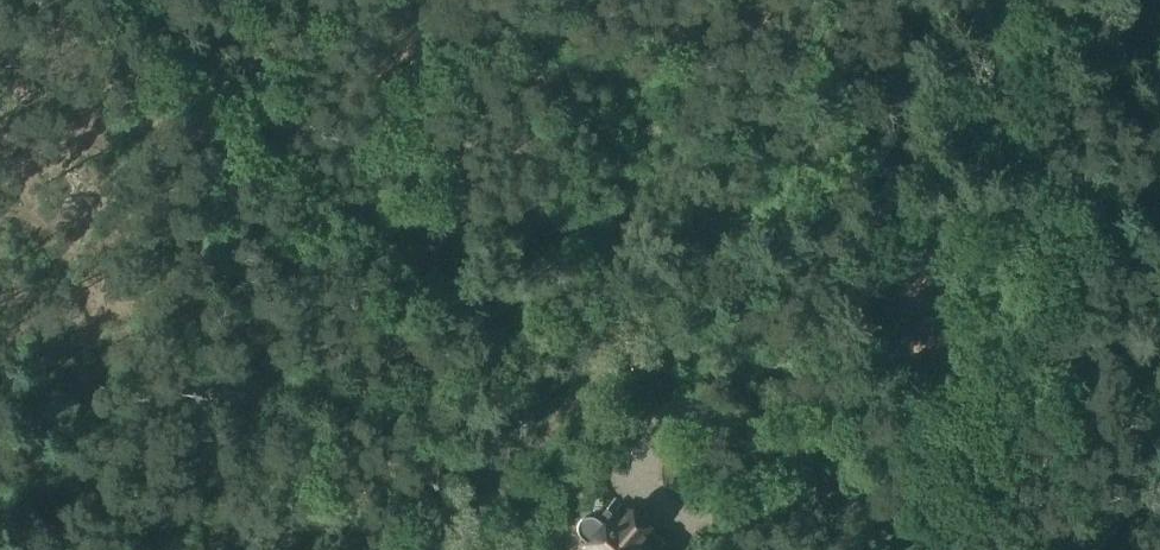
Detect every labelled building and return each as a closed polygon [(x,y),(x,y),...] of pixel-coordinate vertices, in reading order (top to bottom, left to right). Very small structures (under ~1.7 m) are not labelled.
[(605,525),(596,518),(594,517),(591,516),(589,516),(587,516),(586,516),(584,517),(583,518),(581,519),(579,522),(577,524),(577,526),(576,528),(576,530),(576,532),(576,534),(577,535),(578,537),(579,538),(588,545),(584,549),(660,549),(667,541),(629,510),(621,520),(614,514),(605,525)]
